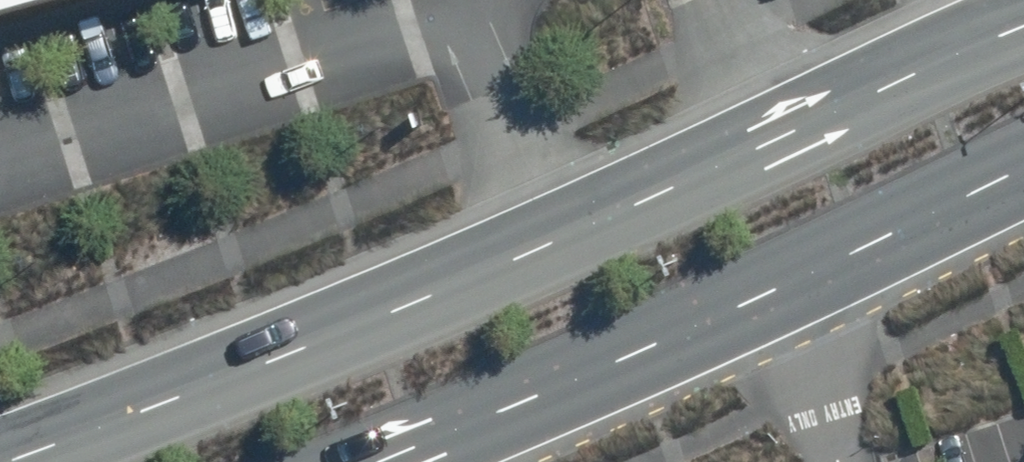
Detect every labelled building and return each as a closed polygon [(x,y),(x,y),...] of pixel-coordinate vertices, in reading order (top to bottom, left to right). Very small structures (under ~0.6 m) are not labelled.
[(36,0),(0,0),(0,10),(36,0)]
